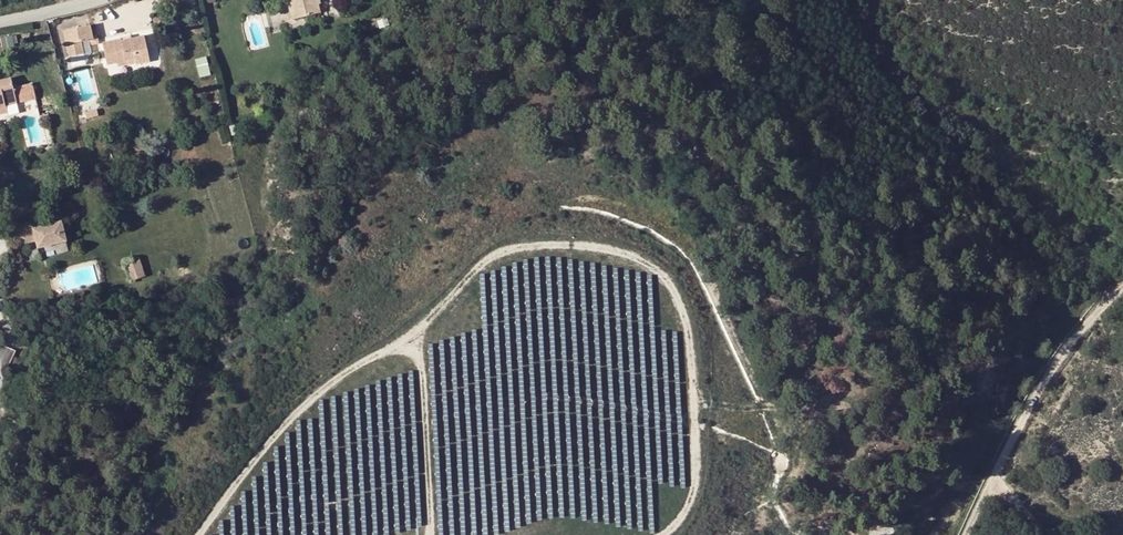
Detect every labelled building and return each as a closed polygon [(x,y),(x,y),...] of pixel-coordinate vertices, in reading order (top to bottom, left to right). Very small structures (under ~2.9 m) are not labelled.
[(290,1),(295,19),(320,11),(318,0),(290,0),(290,1)] [(286,2),(291,20),(295,19),(290,1),(286,2)] [(108,65),(118,63),(133,59),(135,63),(135,64),(149,61),(144,35),(131,38),(123,40),(122,36),(102,41),(108,65)] [(67,45),(74,73),(87,70),(84,55),(96,52),(93,39),(67,45)] [(201,67),(201,75),(210,74),(208,59),(198,60),(199,67),(201,67)] [(6,106),(16,104),(13,91),(32,86),(29,72),(0,79),(0,107),(6,106)] [(13,91),(16,104),(35,98),(32,86),(13,91)] [(15,229),(19,246),(34,242),(36,250),(66,242),(61,221),(30,228),(30,225),(15,229)] [(125,265),(129,280),(143,276),(139,261),(125,265)]
